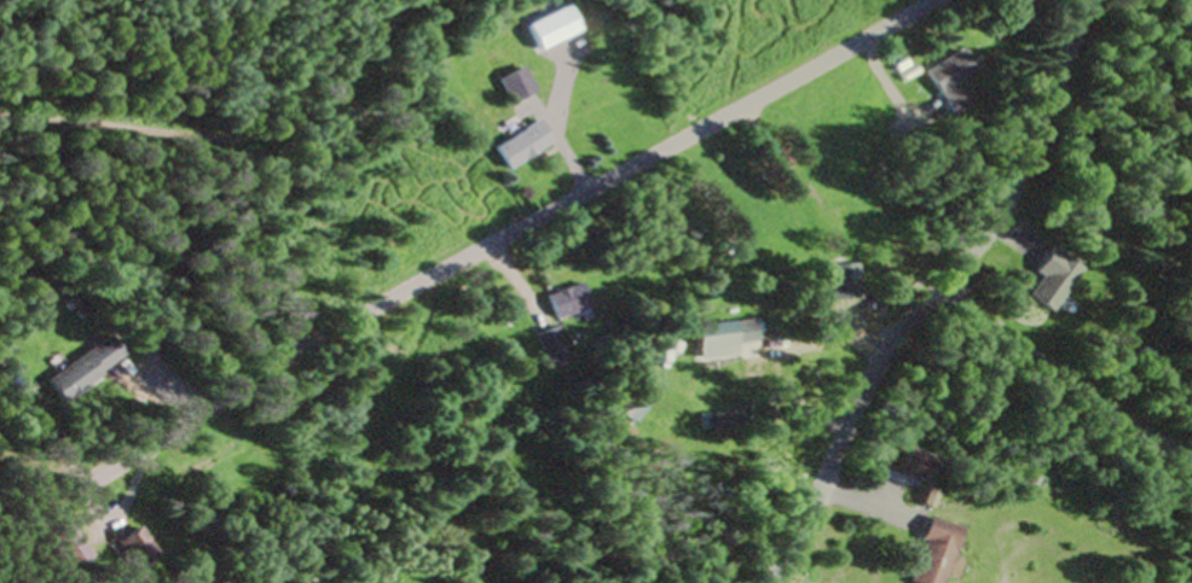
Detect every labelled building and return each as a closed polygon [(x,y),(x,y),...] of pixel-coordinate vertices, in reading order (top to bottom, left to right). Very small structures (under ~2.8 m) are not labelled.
[(960,85),(976,75),(961,51),(922,74),(949,118),(971,104),(960,85)] [(533,95),(523,69),(496,79),(506,105),(533,95)] [(549,146),(536,124),(492,149),(505,172),(549,146)] [(1034,279),(1021,297),(1044,313),(1074,271),(1046,250),(1028,274),(1034,279)] [(543,298),(552,321),(586,308),(577,285),(543,298)] [(691,327),(693,361),(732,358),(730,325),(691,327)] [(530,337),(544,372),(567,362),(553,328),(530,337)] [(41,380),(55,402),(120,363),(107,340),(41,380)] [(1131,362),(1144,374),(1155,362),(1142,350),(1131,362)] [(734,433),(734,415),(704,415),(704,433),(734,433)] [(917,456),(897,448),(889,468),(909,476),(917,456)] [(925,519),(906,582),(939,582),(941,578),(952,581),(958,561),(948,559),(957,529),(925,519)] [(44,542),(69,575),(90,561),(65,527),(44,542)] [(111,542),(128,577),(153,564),(137,530),(111,542)]
